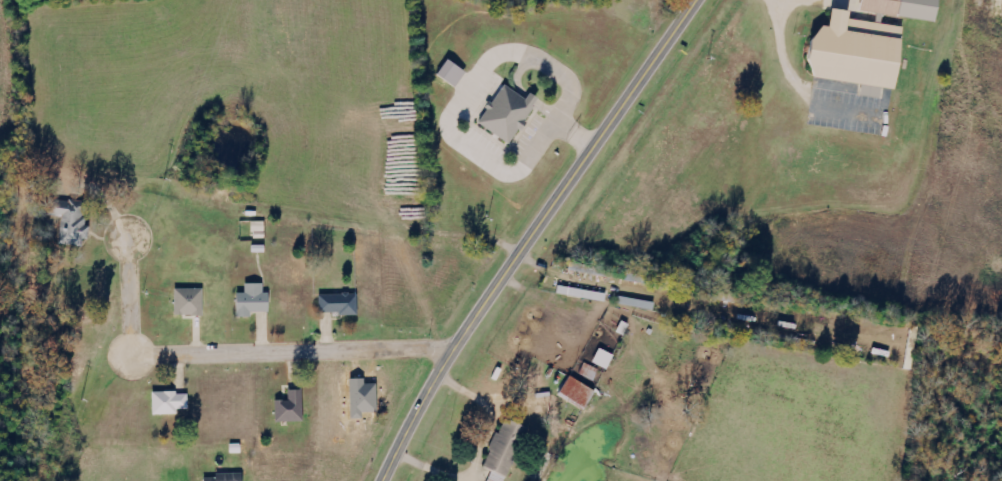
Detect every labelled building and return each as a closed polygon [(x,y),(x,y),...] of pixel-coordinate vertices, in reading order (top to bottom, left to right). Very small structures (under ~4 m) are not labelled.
[(854,10),(930,22),(934,0),(856,0),(854,10)] [(827,8),(824,26),(818,25),(805,41),(803,63),(810,79),(890,91),(901,24),(847,16),(847,11),(827,8)] [(442,75),(460,86),(470,71),(451,60),(442,75)] [(501,84),(488,102),(485,100),(480,107),(482,109),(472,122),(505,146),(519,127),(516,125),(534,100),(526,94),(522,99),(501,84)] [(44,197),(42,217),(62,218),(61,229),(55,228),(53,244),(77,246),(78,237),(85,238),(86,225),(78,224),(80,201),(44,197)] [(241,282),(241,291),(232,291),(232,320),(249,320),(249,311),(266,311),(266,290),(259,290),(259,282),(241,282)] [(170,287),(171,312),(188,312),(188,315),(200,315),(200,287),(170,287)] [(315,294),(315,311),(334,310),(334,314),(353,314),(353,293),(315,294)] [(610,369),(617,355),(603,349),(596,363),(610,369)] [(564,395),(591,407),(599,389),(572,377),(564,395)] [(148,390),(148,414),(171,414),(171,410),(184,410),(184,393),(172,393),(172,389),(148,390)] [(271,399),(271,421),(300,420),(298,389),(285,390),(285,399),(271,399)] [(529,426),(506,417),(487,468),(494,471),(491,480),(509,480),(529,426)] [(200,480),(239,480),(239,471),(213,471),(213,477),(200,478),(200,480)]
